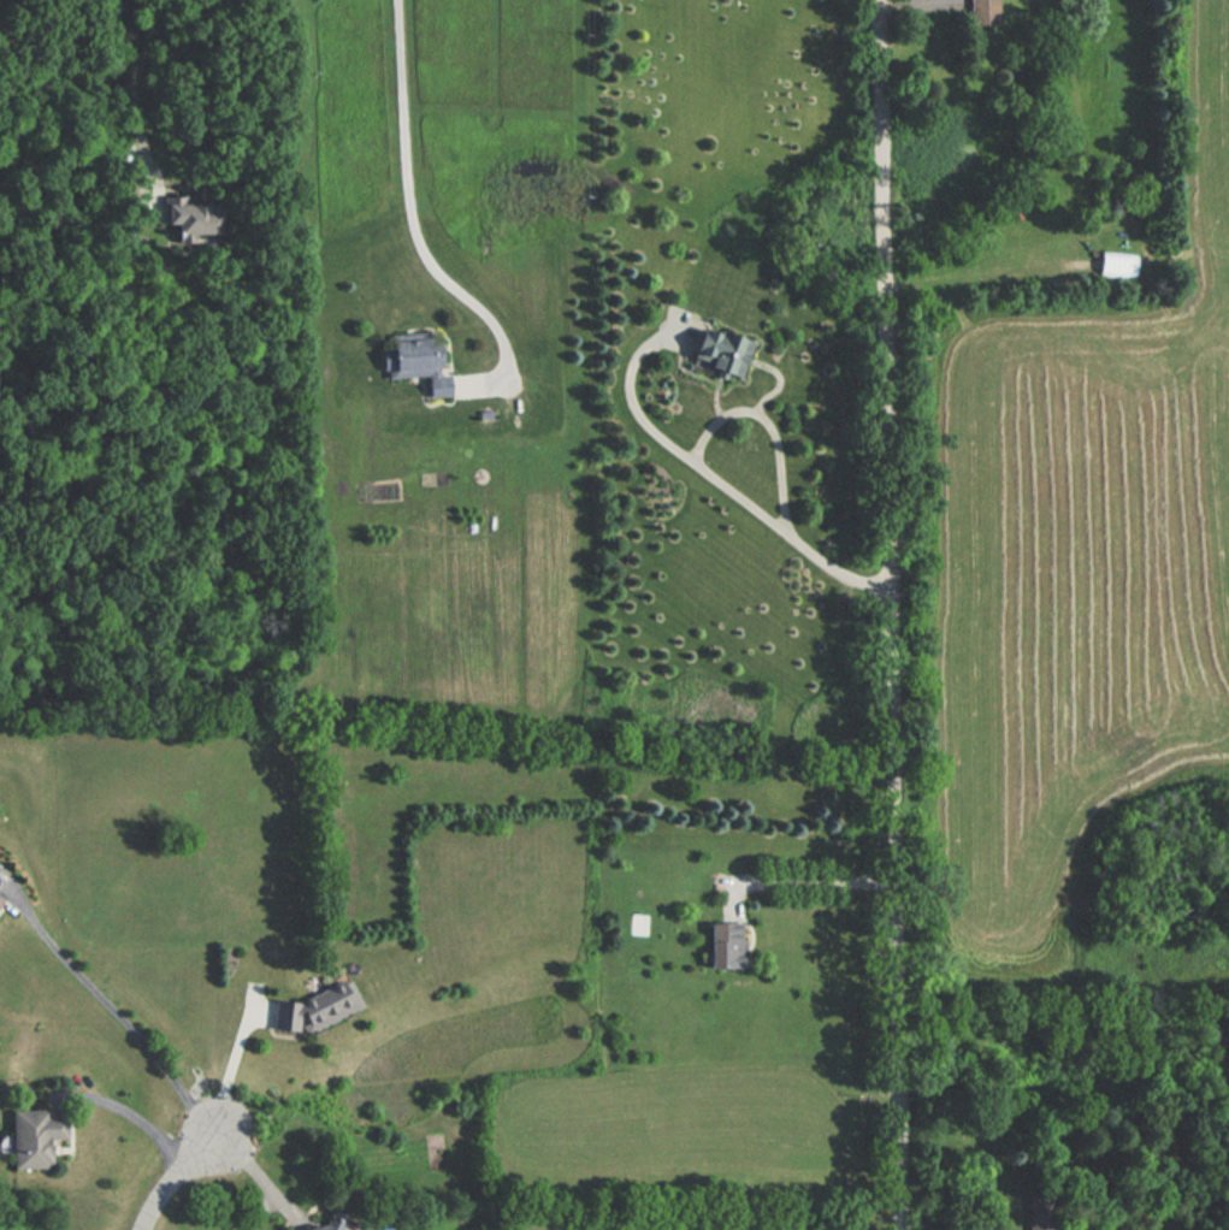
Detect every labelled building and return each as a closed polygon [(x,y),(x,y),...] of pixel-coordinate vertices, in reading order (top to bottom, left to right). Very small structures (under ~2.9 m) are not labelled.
[(968,26),(997,26),(997,0),(968,0),(968,26)] [(215,237),(212,204),(186,206),(187,218),(173,219),(174,241),(215,237)] [(1097,278),(1133,278),(1133,253),(1097,253),(1097,278)] [(748,342),(698,326),(685,366),(736,382),(748,342)] [(382,381),(423,377),(425,398),(448,396),(446,374),(440,374),(437,343),(427,343),(426,332),(378,337),(382,381)] [(705,970),(742,969),(742,924),(705,924),(705,970)] [(270,1032),(303,1033),(359,1009),(346,979),(343,979),(288,1003),(271,1002),(270,1032)] [(10,1111),(10,1169),(48,1168),(48,1141),(63,1141),(63,1118),(44,1119),(44,1110),(10,1111)]
